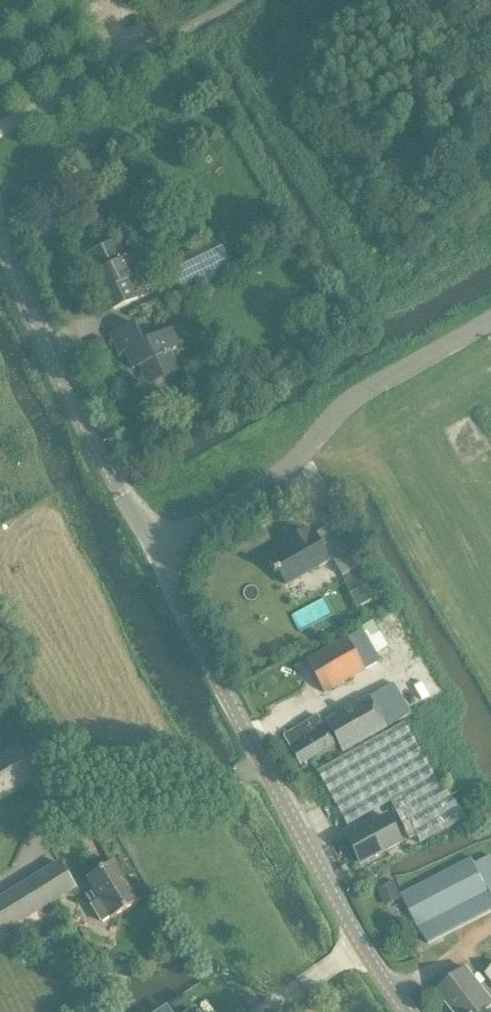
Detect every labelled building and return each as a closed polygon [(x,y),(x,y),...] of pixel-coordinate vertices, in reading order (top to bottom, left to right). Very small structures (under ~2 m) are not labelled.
[(91,297),(100,317),(144,297),(135,277),(148,271),(140,252),(125,259),(116,240),(84,255),(93,274),(88,277),(96,295),(91,297)] [(147,386),(179,371),(169,352),(184,345),(175,326),(141,342),(133,324),(108,336),(118,355),(123,352),(132,370),(138,367),(147,386)] [(329,561),(312,532),(310,533),(309,530),(283,544),(285,547),(267,557),(274,571),(273,572),(274,574),(279,572),(286,585),(329,561)] [(342,577),(356,569),(346,551),(333,559),(342,577)] [(308,660),(308,661),(324,692),(366,671),(381,663),(363,631),(349,639),(308,660)] [(411,713),(411,712),(395,685),(384,691),(326,723),(342,752),(400,719),(411,713)] [(335,746),(317,717),(283,736),(300,766),(335,746)] [(391,801),(411,838),(418,834),(422,842),(468,817),(432,779),(406,723),(319,770),(348,824),(391,801)] [(38,777),(18,745),(0,756),(0,801),(38,777)] [(400,844),(386,817),(346,837),(360,864),(400,844)] [(401,895),(403,900),(418,928),(429,944),(490,912),(490,858),(490,856),(475,863),(473,859),(401,895)] [(86,880),(87,880),(99,900),(91,905),(102,923),(110,919),(110,920),(138,903),(114,862),(86,879),(86,880)] [(59,863),(0,899),(0,936),(76,891),(59,863)] [(394,882),(379,889),(385,903),(400,897),(394,882)] [(450,1004),(456,1011),(484,1011),(490,1006),(490,1000),(468,970),(438,992),(449,1005),(450,1004)]
